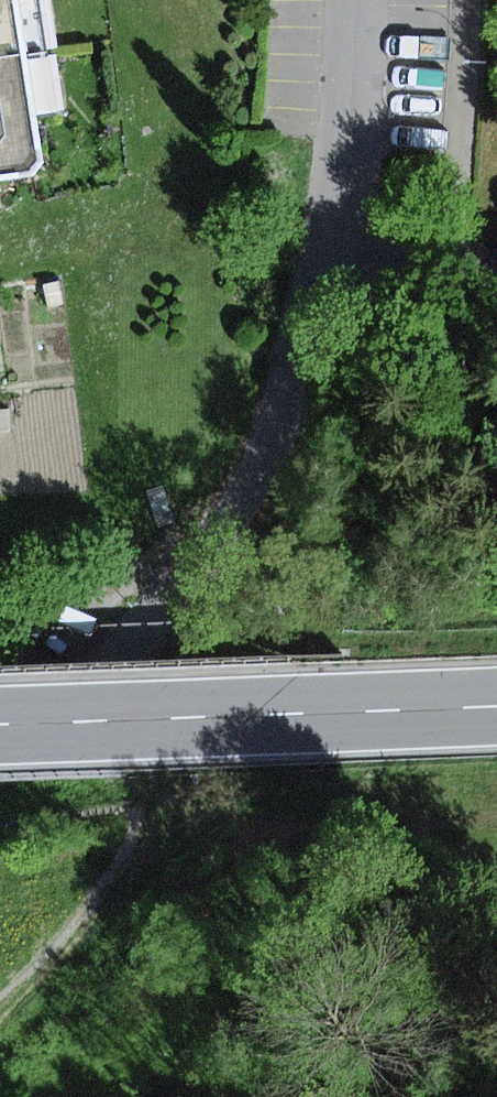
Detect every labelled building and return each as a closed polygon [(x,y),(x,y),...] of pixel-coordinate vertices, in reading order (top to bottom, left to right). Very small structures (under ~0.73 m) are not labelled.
[(37,170),(50,160),(23,0),(0,0),(0,176),(37,170)]
